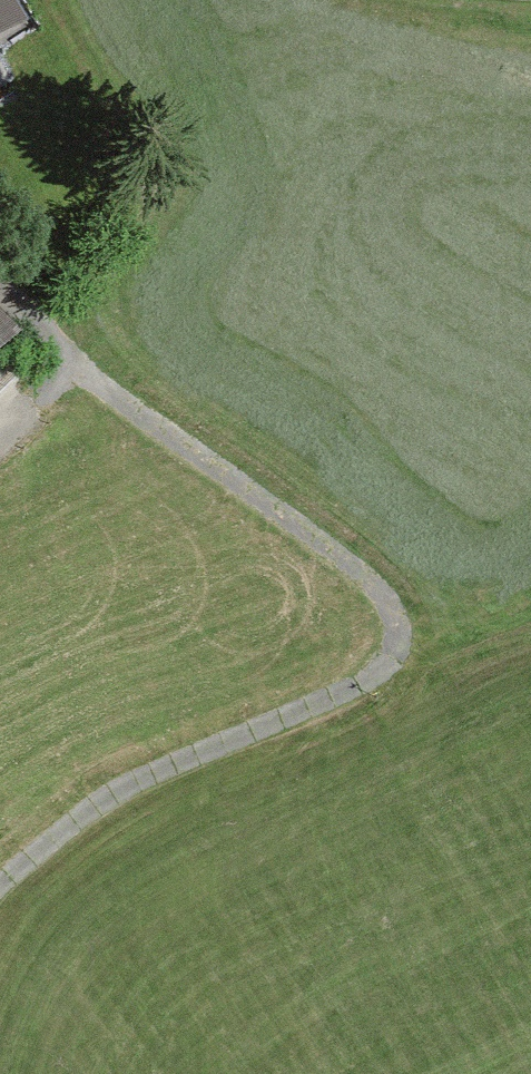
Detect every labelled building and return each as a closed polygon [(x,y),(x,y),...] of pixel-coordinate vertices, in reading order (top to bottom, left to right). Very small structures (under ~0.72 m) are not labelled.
[(24,19),(12,0),(0,0),(0,33),(24,19)]
